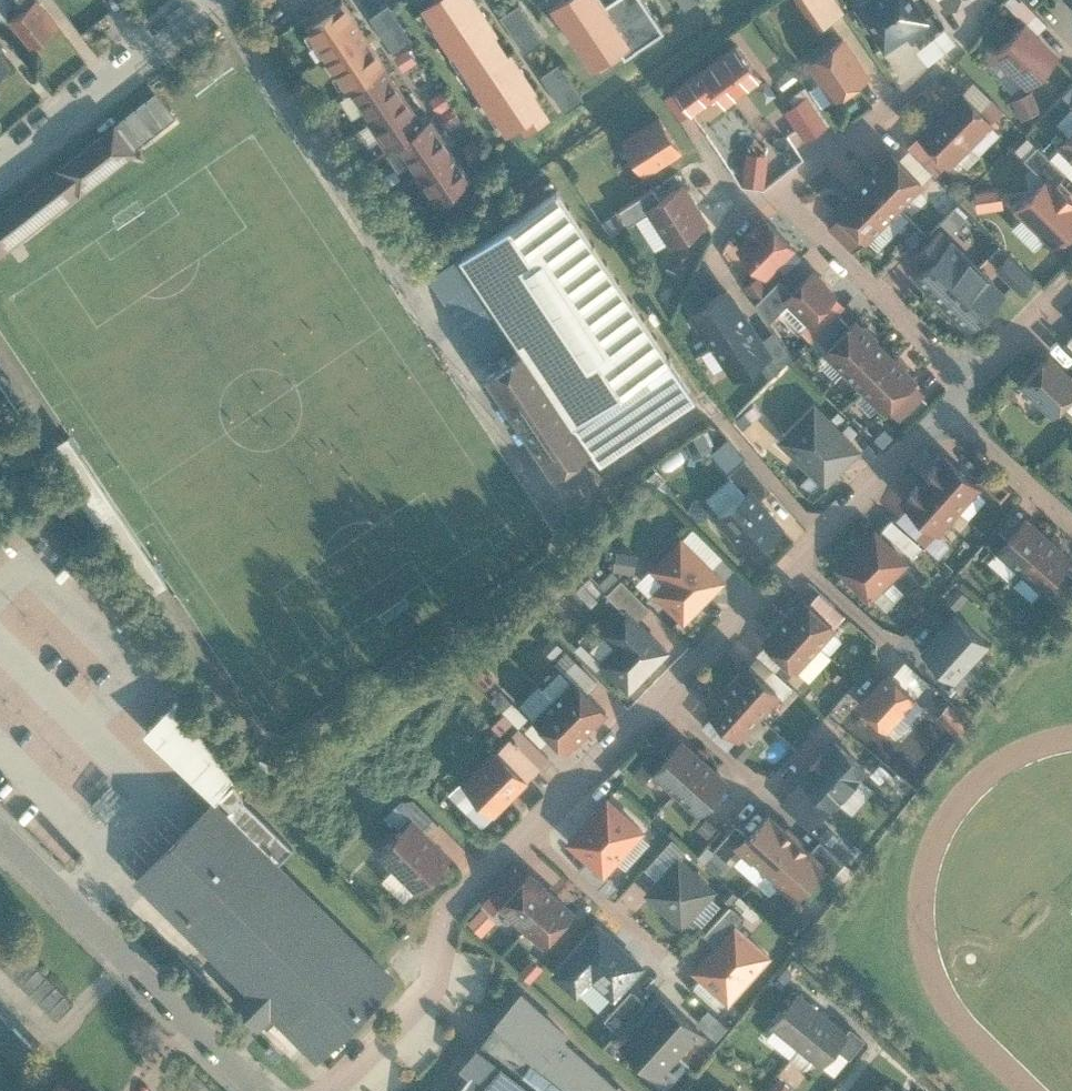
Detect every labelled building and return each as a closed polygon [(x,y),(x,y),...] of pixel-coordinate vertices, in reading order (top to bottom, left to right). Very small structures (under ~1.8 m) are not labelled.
[(42,0),(16,0),(22,7),(11,17),(32,44),(60,23),(42,0)] [(308,21),(348,80),(355,76),(384,55),(346,0),(337,0),(308,21)] [(394,48),(413,36),(389,0),(384,0),(369,10),(394,48)] [(466,61),(507,34),(485,0),(425,0),(466,61)] [(544,33),(522,0),(514,0),(500,10),(524,46),(544,33)] [(592,59),(632,33),(610,0),(555,0),(553,1),(592,59)] [(839,0),(801,0),(818,24),(844,7),(839,0)] [(858,2),(885,43),(925,16),(915,0),(861,0),(858,2)] [(1039,26),(1048,16),(1029,0),(1016,0),(1013,3),(1039,26)] [(1024,21),(996,48),(1028,81),(1056,53),(1024,21)] [(929,60),(958,37),(945,22),(916,44),(929,60)] [(509,126),(522,118),(526,123),(554,104),(551,99),(507,34),(466,61),(509,126)] [(844,37),(811,59),(835,94),(868,71),(844,37)] [(738,40),(703,64),(720,89),(726,98),(761,74),(738,40)] [(14,60),(0,44),(0,73),(14,60)] [(560,55),(540,68),(563,106),(583,94),(560,55)] [(720,89),(703,64),(676,84),(695,109),(720,89)] [(394,65),(359,90),(400,149),(407,145),(436,124),(394,65)] [(941,109),(974,141),(995,119),(962,87),(941,109)] [(176,121),(153,92),(0,213),(0,259),(176,121)] [(807,94),(788,107),(806,133),(825,121),(807,94)] [(974,141),(941,109),(918,132),(952,164),(974,141)] [(659,114),(624,136),(646,171),(655,165),(681,149),(659,114)] [(442,121),(436,124),(407,145),(443,200),(479,174),(442,121)] [(1061,142),(1071,153),(1071,131),(1061,142)] [(1049,174),(1056,181),(1068,170),(1040,142),(1028,154),(1049,174)] [(770,148),(747,146),(743,179),(766,182),(770,148)] [(892,148),(870,170),(903,202),(925,180),(892,148)] [(647,205),(670,190),(655,165),(646,171),(632,180),(640,192),(624,202),(633,214),(647,205)] [(870,170),(853,188),(886,219),(903,202),(870,170)] [(1017,207),(1054,243),(1071,225),(1071,197),(1056,181),(1049,174),(1017,207)] [(670,190),(647,205),(671,242),(709,218),(685,181),(670,190)] [(1001,181),(976,184),(978,204),(1004,201),(1001,181)] [(955,199),(940,185),(927,199),(942,213),(955,199)] [(853,188),(837,205),(870,237),(886,219),(853,188)] [(703,394),(567,191),(474,253),(536,347),(495,373),(551,459),(595,433),(609,457),(703,394)] [(969,210),(958,199),(944,214),(955,225),(969,210)] [(766,271),(794,244),(767,217),(740,245),(766,271)] [(914,273),(942,301),(981,262),(942,226),(914,254),(924,263),(914,273)] [(1036,277),(1010,252),(998,264),(1023,289),(1036,277)] [(981,262),(942,301),(968,327),(1007,289),(981,262)] [(840,291),(814,266),(793,288),(785,297),(789,300),(811,321),(840,291)] [(785,297),(793,288),(781,276),(758,299),(771,320),(789,300),(785,297)] [(747,317),(725,285),(690,309),(712,341),(747,317)] [(818,331),(833,345),(853,324),(839,310),(818,331)] [(769,349),(747,317),(712,341),(734,373),(769,349)] [(826,351),(844,369),(878,334),(860,317),(853,324),(833,345),(826,351)] [(878,334),(844,369),(872,396),(906,362),(878,334)] [(1045,357),(1022,380),(1056,415),(1071,398),(1071,384),(1068,380),(1045,357)] [(921,377),(906,362),(872,396),(888,411),(892,407),(918,381),(921,377)] [(927,389),(918,381),(892,407),(901,416),(927,389)] [(864,448),(816,400),(778,437),(826,485),(864,448)] [(713,442),(724,464),(743,455),(731,432),(713,442)] [(943,450),(922,476),(962,508),(983,482),(943,450)] [(1012,486),(989,467),(980,477),(1004,497),(1012,486)] [(962,508),(922,476),(901,502),(941,534),(962,508)] [(791,529),(753,490),(720,522),(758,561),(791,529)] [(1021,571),(1052,534),(1028,514),(997,551),(1021,571)] [(835,564),(871,600),(912,561),(876,524),(835,564)] [(1052,534),(1021,571),(1043,589),(1071,554),(1071,551),(1052,534)] [(724,575),(685,541),(658,572),(673,585),(660,596),(687,617),(724,575)] [(616,565),(634,565),(634,547),(616,547),(616,565)] [(608,591),(626,607),(638,618),(650,604),(622,576),(608,591)] [(804,593),(785,615),(821,645),(839,623),(804,593)] [(616,645),(598,662),(627,691),(670,650),(638,618),(626,607),(602,632),(616,645)] [(990,636),(955,607),(921,648),(955,677),(990,636)] [(821,645),(785,615),(765,638),(800,668),(821,645)] [(914,690),(928,676),(906,654),(892,667),(914,690)] [(746,662),(727,684),(762,714),(781,692),(746,662)] [(888,669),(859,703),(890,730),(919,696),(888,669)] [(573,677),(553,697),(587,730),(607,710),(573,677)] [(762,714),(727,684),(706,708),(741,738),(762,714)] [(533,717),(567,751),(587,730),(553,697),(533,717)] [(151,732),(217,799),(231,784),(248,768),(182,702),(151,732)] [(837,734),(800,774),(832,803),(869,762),(837,734)] [(508,736),(496,749),(527,780),(540,767),(508,736)] [(651,771),(674,791),(705,757),(681,736),(665,754),(651,771)] [(651,771),(665,754),(657,747),(634,771),(644,779),(651,771)] [(463,781),(494,812),(527,780),(496,749),(463,781)] [(705,757),(674,791),(698,812),(729,778),(705,757)] [(832,803),(800,774),(779,797),(811,826),(832,803)] [(210,805),(132,884),(247,995),(234,1009),(261,1033),(276,1019),(321,1060),(400,979),(276,863),(295,847),(231,784),(210,805)] [(746,799),(734,788),(713,810),(725,821),(746,799)] [(606,789),(564,836),(603,870),(644,823),(606,789)] [(400,811),(409,820),(418,829),(431,815),(413,797),(400,811)] [(735,845),(765,872),(796,837),(766,810),(747,832),(735,845)] [(418,829),(409,820),(377,852),(414,889),(447,858),(418,829)] [(735,845),(747,832),(737,823),(710,854),(719,863),(735,845)] [(656,874),(678,850),(683,845),(671,834),(644,863),(656,874)] [(811,850),(796,837),(765,872),(794,897),(825,862),(811,850)] [(821,839),(811,850),(825,862),(837,872),(847,861),(821,839)] [(680,923),(715,884),(678,850),(656,874),(643,889),(680,923)] [(520,920),(552,884),(529,863),(497,899),(520,920)] [(552,884),(520,920),(543,941),(576,905),(552,884)] [(714,938),(734,917),(737,920),(743,913),(728,900),(703,928),(714,938)] [(644,959),(595,917),(549,969),(576,992),(590,976),(612,995),(644,959)] [(714,938),(690,966),(727,998),(770,950),(737,920),(734,917),(714,938)] [(0,930),(0,948),(9,939),(0,930)] [(9,939),(0,948),(0,959),(3,962),(17,948),(9,939)] [(26,957),(17,948),(3,962),(12,971),(26,957)] [(35,966),(26,957),(12,971),(21,980),(35,966)] [(44,975),(35,966),(21,980),(30,989),(44,975)] [(52,984),(44,975),(30,989),(38,997),(52,984)] [(61,992),(52,984),(38,997),(47,1006),(61,992)] [(603,1014),(617,1026),(644,997),(630,985),(603,1014)] [(772,1019),(798,1039),(824,1006),(798,986),(772,1019)] [(70,1001),(61,992),(47,1006),(56,1015),(70,1001)] [(674,1047),(695,1025),(665,996),(643,1018),(674,1047)] [(707,1004),(695,1018),(715,1036),(727,1023),(707,1004)] [(824,1006),(798,1039),(824,1060),(850,1027),(824,1006)] [(6,1014),(0,1021),(0,1039),(15,1024),(6,1014)] [(653,1070),(674,1047),(643,1018),(622,1041),(653,1070)] [(482,1031),(429,1088),(432,1090),(546,1090),(482,1031)] [(889,1073),(874,1090),(909,1090),(889,1073)] [(791,1085),(778,1074),(766,1087),(771,1090),(786,1090),(791,1085)] [(60,1076),(50,1090),(82,1090),(60,1076)] [(721,1080),(711,1090),(734,1090),(721,1080)]
